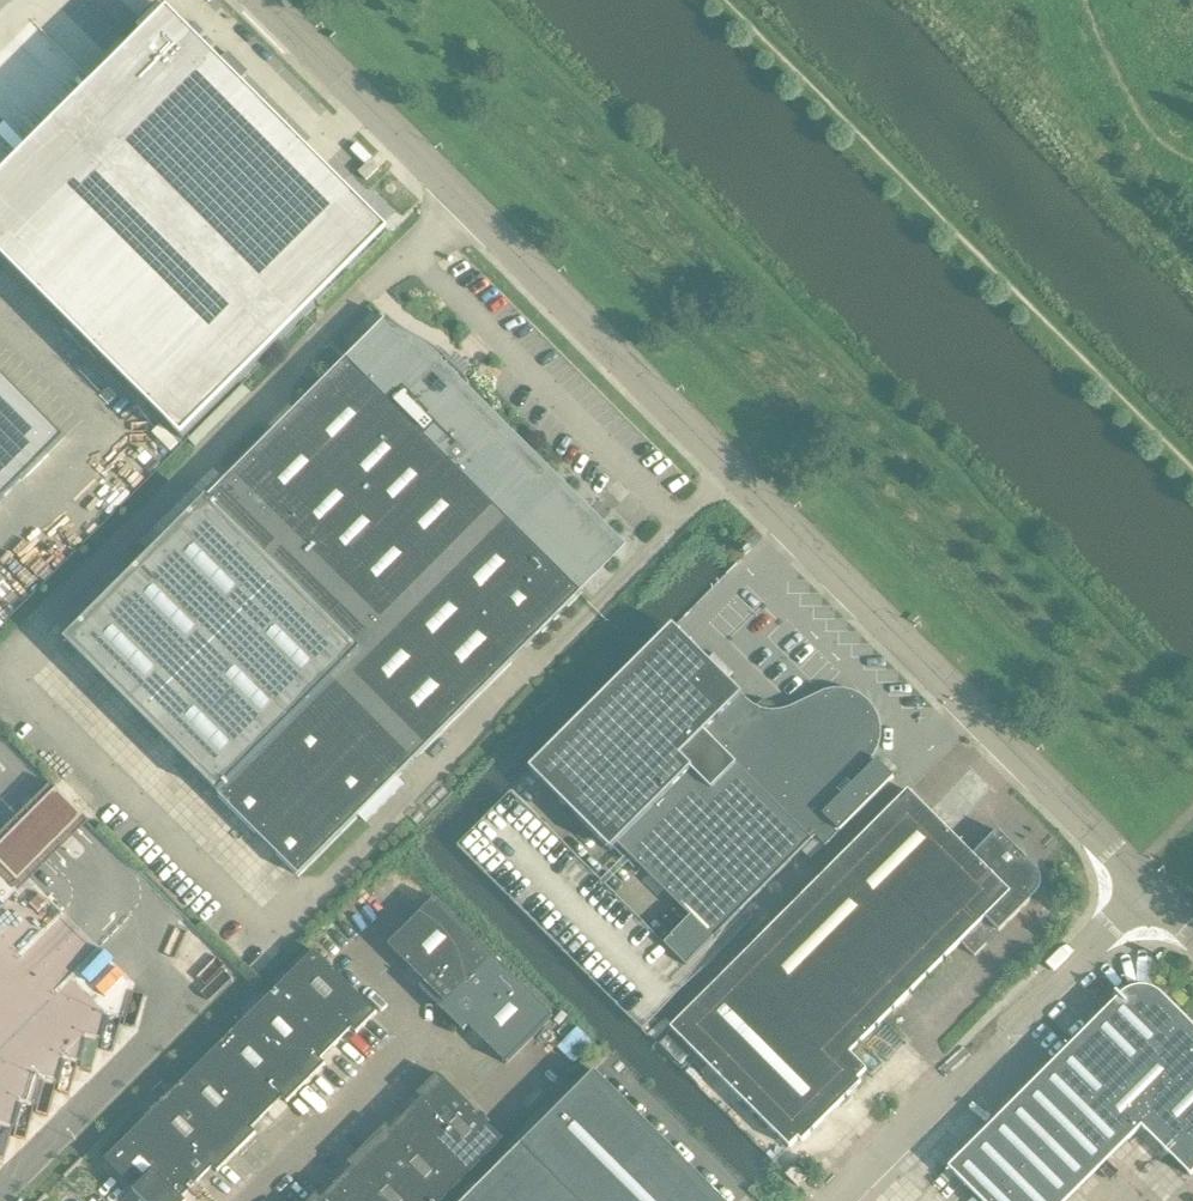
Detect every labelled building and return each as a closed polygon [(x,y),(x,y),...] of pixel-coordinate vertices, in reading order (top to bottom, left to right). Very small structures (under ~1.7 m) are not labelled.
[(0,180),(0,257),(182,440),(389,234),(196,41),(188,32),(162,6),(136,32),(142,39),(0,180)] [(370,160),(358,173),(366,181),(378,168),(370,160)] [(86,621),(64,643),(299,877),(359,816),(366,823),(404,785),(398,779),(397,778),(582,594),(577,589),(578,588),(581,585),(596,570),(598,572),(621,548),(545,473),(543,476),(454,387),(450,382),(454,378),(447,372),(443,376),(436,369),(444,361),(447,364),(448,362),(436,352),(423,343),(413,338),(400,329),(388,319),(386,320),(391,325),(380,336),(378,334),(355,357),(357,359),(352,364),(347,360),(344,363),(86,621)] [(65,438),(0,373),(0,503),(65,438)] [(673,626),(530,770),(530,771),(561,801),(611,852),(618,844),(691,771),(680,759),(743,696),(733,686),(726,679),(731,674),(712,656),(707,660),(698,651),(692,645),(674,627),(673,626)] [(691,771),(618,844),(691,918),(664,945),(686,967),(713,939),(815,837),(825,847),(840,832),(894,778),(877,761),(873,766),(870,763),(874,757),(878,751),(881,744),(882,737),(882,730),(881,722),(879,716),(875,709),(871,703),(865,698),(859,694),(853,692),(846,690),(838,689),(831,690),(824,692),(807,699),(790,708),(781,710),(776,711),(776,710),(776,709),(776,708),(775,707),(775,706),(774,705),(774,704),(773,704),(762,702),(761,703),(760,703),(759,704),(759,705),(758,705),(757,706),(757,707),(754,705),(746,700),(743,697),(743,696),(680,759),(691,771)] [(908,791),(671,1029),(790,1148),(799,1139),(802,1142),(862,1083),(858,1080),(867,1071),(850,1054),(961,943),(975,957),(1036,895),(1038,893),(1040,891),(1041,888),(1042,885),(1042,883),(1042,880),(1041,877),(1040,874),(1038,872),(1036,870),(998,831),(973,856),(908,791)] [(42,806),(31,817),(57,843),(68,832),(42,806)] [(4,905),(17,892),(22,887),(0,865),(0,902),(4,905)] [(442,1010),(494,958),(435,899),(388,946),(425,984),(420,988),(442,1010)] [(279,987),(337,1045),(352,1030),(357,1034),(377,1014),(315,951),(279,987)] [(494,958),(442,1010),(464,1032),(469,1027),(506,1065),(554,1017),(494,958)] [(321,1060),(337,1045),(279,987),(244,1022),(307,1084),(326,1065),(321,1060)] [(967,1150),(949,1168),(981,1200),(1068,1200),(1142,1128),(1191,1177),(1192,1175),(1192,1027),(1163,997),(1159,993),(1154,991),(1149,989),(1144,988),(1139,988),(1134,989),(1129,991),(1125,993),(1121,996),(967,1150)] [(287,1104),(307,1084),(244,1022),(209,1056),(267,1114),(283,1099),(287,1104)] [(668,1036),(660,1045),(680,1065),(688,1056),(668,1036)] [(252,1130),(267,1114),(209,1056),(175,1091),(237,1154),(257,1134),(252,1130)] [(578,1200),(724,1200),(595,1072),(522,1145),(578,1200)] [(407,1115),(469,1177),(504,1141),(438,1075),(418,1095),(422,1100),(407,1115)] [(218,1173),(237,1154),(175,1091),(140,1126),(198,1184),(213,1168),(218,1173)] [(469,1177),(407,1115),(392,1130),(387,1126),(368,1145),(424,1200),(444,1200),(469,1177)] [(198,1184),(140,1126),(104,1161),(134,1191),(133,1192),(143,1200),(184,1200),(182,1199),(198,1184)] [(368,1145),(348,1164),(353,1169),(338,1184),(354,1200),(424,1200),(368,1145)] [(522,1145),(466,1200),(578,1200),(522,1145)] [(798,1187),(800,1185),(807,1179),(795,1167),(786,1175),(798,1187)] [(338,1184),(322,1200),(318,1195),(312,1200),(354,1200),(338,1184)]
